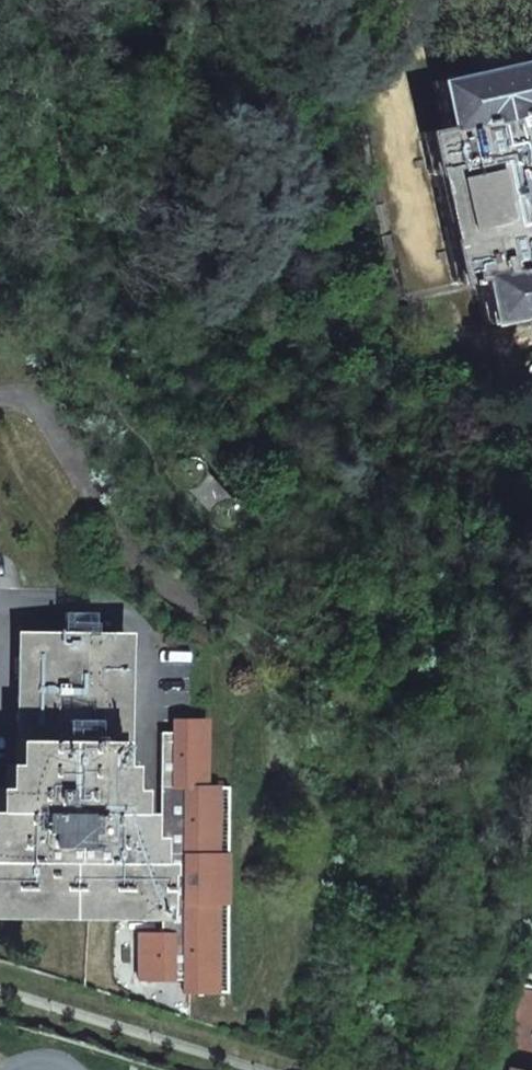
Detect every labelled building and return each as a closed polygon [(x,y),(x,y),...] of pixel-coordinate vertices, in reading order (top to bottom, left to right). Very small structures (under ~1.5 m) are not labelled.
[(472,72),(467,49),(355,74),(368,133),(360,134),(398,307),(407,305),(414,338),(482,323),(531,311),(531,58),(472,72)] [(144,836),(135,836),(135,812),(126,812),(126,788),(116,788),(117,764),(107,764),(107,740),(121,741),(121,637),(18,637),(17,740),(20,740),(20,765),(11,765),(11,788),(2,788),(1,812),(0,812),(0,911),(160,913),(159,935),(138,934),(138,980),(181,980),(181,993),(214,993),(214,906),(224,906),(225,855),(214,854),(215,788),(204,788),(204,722),(171,721),(171,733),(159,733),(158,839),(144,839),(144,836)] [(504,1068),(513,1069),(531,1069),(531,993),(517,989),(504,1068)]
